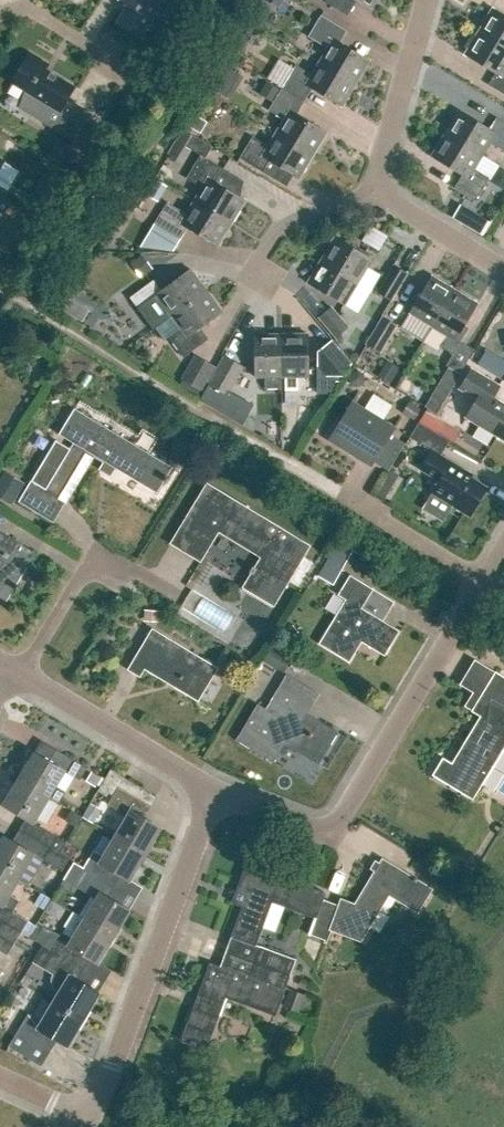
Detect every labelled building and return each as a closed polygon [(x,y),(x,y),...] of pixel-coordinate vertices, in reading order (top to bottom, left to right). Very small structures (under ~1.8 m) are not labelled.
[(119,1),(129,7),(118,24),(143,38),(166,0),(119,0),(119,1)] [(358,1),(371,9),(376,0),(357,0),(358,1)] [(493,8),(479,31),(503,46),(503,15),(493,8)] [(328,48),(320,61),(356,83),(370,60),(341,42),(347,31),(322,15),(308,36),(328,48)] [(479,31),(465,55),(496,73),(489,85),(503,94),(503,46),(479,31)] [(252,59),(259,46),(244,37),(236,49),(252,59)] [(73,144),(91,116),(71,104),(70,106),(67,103),(75,90),(45,71),(48,66),(30,55),(12,84),(29,94),(23,111),(55,130),(53,132),(73,144)] [(342,106),(356,83),(320,61),(312,74),(297,65),(282,89),(304,102),(312,88),(342,106)] [(215,91),(226,98),(240,76),(228,69),(215,91)] [(271,102),(279,90),(266,83),(259,94),(271,102)] [(297,114),(304,102),(282,89),(269,110),(285,120),(277,133),(313,155),(327,132),(297,114)] [(497,117),(490,129),(460,110),(446,133),(482,155),(490,142),(503,151),(503,121),(497,117)] [(200,133),(207,122),(196,116),(189,127),(200,133)] [(191,149),(201,155),(206,158),(213,147),(186,130),(169,160),(180,167),(191,149)] [(299,178),(313,155),(277,133),(269,146),(253,136),(240,158),(263,171),(269,160),(299,178)] [(474,168),(482,155),(446,133),(432,156),(462,175),(454,188),(476,201),(490,178),(474,168)] [(203,188),(195,201),(232,223),(245,199),(216,182),(224,168),(206,158),(201,155),(187,178),(203,188)] [(159,203),(168,187),(154,178),(144,194),(159,203)] [(218,246),(232,223),(195,201),(187,214),(168,202),(155,223),(181,239),(188,228),(218,246)] [(359,281),(373,258),(336,237),(322,260),(359,281)] [(345,305),(359,281),(322,260),(308,283),(345,305)] [(377,293),(392,302),(409,274),(394,265),(377,293)] [(172,316),(207,291),(191,269),(162,290),(154,279),(130,297),(144,317),(163,303),(172,316)] [(433,326),(455,290),(432,276),(410,312),(433,326)] [(457,339),(478,304),(455,290),(433,326),(448,335),(441,346),(453,354),(461,341),(457,339)] [(201,328),(222,312),(207,291),(172,316),(181,328),(169,337),(184,357),(209,339),(201,328)] [(83,324),(93,308),(78,299),(68,315),(83,324)] [(340,334),(349,327),(346,324),(331,306),(318,317),(336,338),(340,334)] [(380,352),(397,325),(384,317),(367,344),(380,352)] [(282,376),(282,334),(255,334),(255,377),(266,377),(266,388),(283,388),(282,376)] [(309,334),(282,334),(282,376),(309,376),(309,334)] [(352,363),(333,340),(318,351),(317,370),(323,377),(345,377),(352,363)] [(195,354),(181,379),(203,391),(216,366),(195,354)] [(228,394),(244,367),(224,356),(209,383),(228,394)] [(390,384),(400,368),(387,360),(377,377),(390,384)] [(444,402),(461,373),(449,367),(432,395),(444,402)] [(494,397),(501,386),(472,368),(460,388),(477,398),(466,417),(503,439),(503,403),(494,397)] [(365,380),(364,374),(359,371),(353,372),(350,377),(351,383),(356,386),(362,385),(365,380)] [(413,389),(411,381),(405,378),(399,388),(409,394),(413,389)] [(373,466),(396,428),(352,401),(329,439),(373,466)] [(414,420),(421,409),(409,402),(402,413),(414,420)] [(229,418),(232,413),(224,408),(221,413),(229,418)] [(157,493),(173,467),(75,409),(60,434),(75,443),(47,490),(32,481),(19,502),(54,523),(95,455),(157,493)] [(445,422),(426,411),(420,422),(439,433),(454,442),(461,432),(445,422)] [(471,516),(488,487),(460,470),(462,468),(441,455),(450,441),(419,422),(410,437),(431,450),(420,468),(440,480),(434,490),(455,502),(453,505),(471,516)] [(377,492),(390,497),(398,472),(385,468),(377,492)] [(25,484),(5,471),(0,479),(0,498),(12,505),(25,484)] [(290,581),(304,557),(311,546),(208,483),(195,504),(209,513),(185,553),(201,563),(220,532),(261,557),(243,588),(274,607),(290,581)] [(0,531),(0,596),(7,600),(36,552),(0,531)] [(353,551),(338,542),(325,564),(340,573),(353,551)] [(388,650),(400,631),(361,608),(373,589),(349,575),(337,595),(346,601),(319,645),(349,664),(366,636),(388,650)] [(227,631),(236,611),(191,592),(182,612),(227,631)] [(158,621),(159,610),(145,610),(144,621),(158,621)] [(292,626),(280,635),(288,647),(300,637),(292,626)] [(199,702),(219,669),(153,628),(128,669),(140,677),(145,669),(199,702)] [(272,649),(263,664),(283,675),(292,661),(272,649)] [(496,673),(472,713),(482,718),(453,766),(443,761),(433,777),(473,801),(482,785),(475,780),(503,733),(503,678),(496,673)] [(319,764),(338,733),(307,714),(319,695),(287,675),(266,710),(258,705),(237,740),(274,762),(285,744),(319,764)] [(80,781),(87,769),(59,752),(52,763),(36,752),(19,779),(49,797),(58,802),(65,791),(56,786),(65,772),(80,781)] [(34,823),(49,797),(19,779),(4,805),(30,820),(23,831),(60,853),(67,842),(34,823)] [(151,806),(119,787),(109,805),(128,816),(116,836),(146,855),(162,828),(144,817),(151,806)] [(93,823),(101,810),(91,804),(83,817),(93,823)] [(34,855),(61,871),(69,858),(60,853),(23,831),(16,843),(5,836),(0,845),(0,869),(19,880),(34,855)] [(131,881),(146,855),(116,836),(104,856),(95,850),(85,867),(116,886),(122,875),(131,881)] [(339,906),(325,901),(311,936),(328,942),(333,927),(363,938),(391,892),(417,908),(430,888),(382,860),(355,904),(342,900),(339,906)] [(116,937),(131,911),(109,898),(116,886),(85,867),(75,861),(65,878),(97,898),(84,918),(116,937)] [(272,903),(316,918),(326,894),(247,865),(239,886),(249,891),(232,937),(256,946),(272,903)] [(0,869),(0,905),(0,906),(0,920),(21,933),(28,922),(13,912),(20,901),(10,895),(19,880),(0,869)] [(100,963),(116,937),(84,918),(73,938),(63,933),(53,950),(85,969),(91,958),(100,963)] [(0,920),(0,936),(14,945),(21,933),(0,920)] [(8,956),(14,945),(0,936),(0,951),(8,956)] [(84,1019),(100,993),(78,980),(85,969),(53,950),(42,944),(33,961),(42,967),(66,981),(54,1001),(84,1019)] [(261,948),(255,964),(290,977),(296,961),(261,948)] [(275,1016),(290,977),(255,964),(249,978),(211,963),(182,1041),(207,1050),(226,998),(275,1016)] [(296,1011),(303,994),(291,989),(284,1007),(296,1011)] [(69,1044),(84,1019),(54,1001),(42,1022),(29,1014),(19,1031),(49,1049),(56,1037),(69,1044)]
